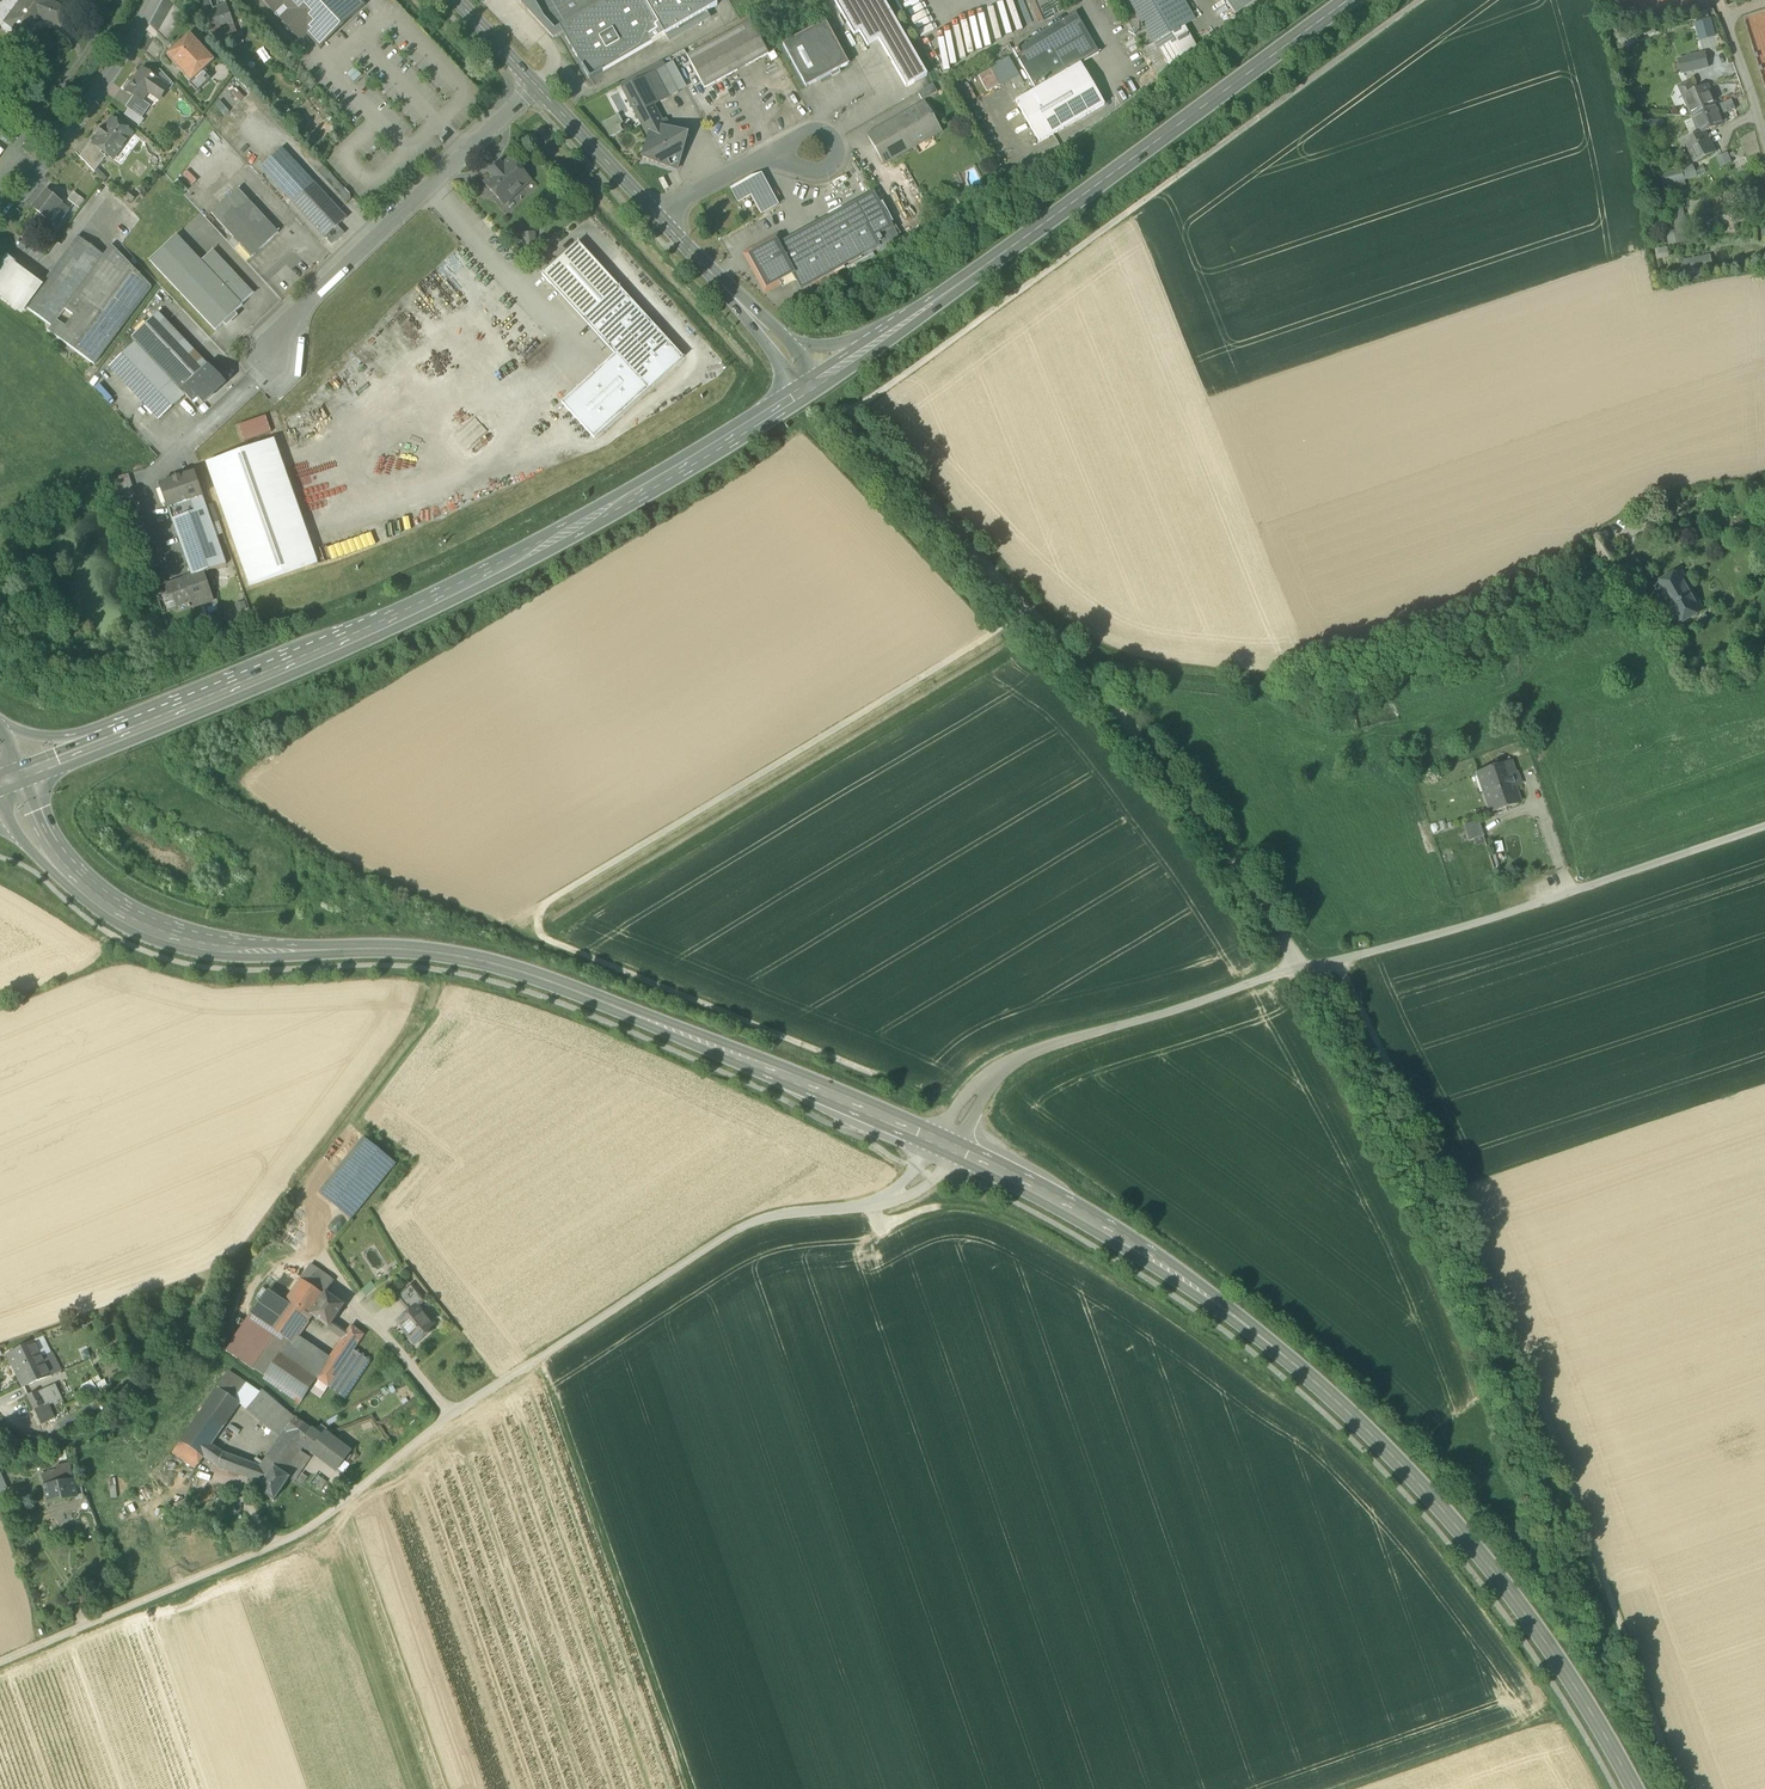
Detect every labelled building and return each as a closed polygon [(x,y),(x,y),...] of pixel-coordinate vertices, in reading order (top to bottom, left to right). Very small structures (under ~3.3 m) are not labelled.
[(22,0),(18,0),(16,3),(11,0),(6,0),(1,6),(0,6),(0,28),(10,35),(14,30),(16,26),(7,19),(22,0)] [(24,38),(42,15),(61,23),(67,10),(49,4),(45,0),(22,0),(7,19),(16,26),(14,30),(24,38)] [(114,0),(113,3),(124,9),(129,0),(114,0)] [(218,29),(211,10),(207,0),(201,0),(199,5),(209,33),(218,29)] [(275,0),(262,0),(300,41),(307,34),(275,0)] [(307,34),(316,43),(318,41),(317,40),(323,35),(324,36),(325,35),(346,15),(350,19),(364,6),(358,0),(275,0),(307,34)] [(521,0),(527,12),(536,6),(551,32),(560,28),(608,0),(521,0)] [(652,43),(627,0),(608,0),(560,28),(563,34),(590,79),(652,43)] [(665,36),(707,12),(717,6),(714,0),(627,0),(652,43),(665,36)] [(879,41),(864,16),(885,4),(883,0),(833,0),(854,36),(859,33),(868,48),(879,41)] [(1173,6),(1169,0),(1128,0),(1153,44),(1184,26),(1173,6)] [(1184,26),(1196,20),(1184,0),(1182,0),(1173,6),(1184,26)] [(1234,15),(1255,0),(1223,0),(1234,15)] [(927,76),(885,4),(864,16),(879,41),(906,88),(927,76)] [(226,5),(211,10),(218,29),(224,27),(234,24),(226,5)] [(554,40),(563,34),(560,28),(551,32),(536,6),(527,12),(528,12),(554,40)] [(711,19),(707,12),(665,36),(670,43),(711,19)] [(1013,50),(1036,90),(1080,64),(1099,54),(1075,14),(1013,50)] [(318,41),(316,43),(320,47),(350,19),(346,15),(325,35),(324,36),(323,35),(317,40),(318,41)] [(687,57),(704,89),(768,55),(751,22),(687,57)] [(783,45),(806,88),(848,65),(825,22),(783,45)] [(224,27),(232,49),(242,46),(234,24),(224,27)] [(1198,50),(1184,26),(1153,44),(1164,62),(1154,67),(1160,78),(1198,50)] [(167,56),(191,82),(191,83),(204,72),(215,62),(190,35),(167,56)] [(1144,50),(1154,67),(1164,62),(1153,44),(1144,50)] [(1680,60),(1683,74),(1708,68),(1705,55),(1680,60)] [(1009,58),(990,69),(991,69),(1000,85),(1001,87),(1019,77),(1009,58)] [(619,84),(623,91),(654,74),(665,68),(665,67),(662,61),(619,84)] [(673,62),(665,67),(665,68),(671,79),(679,93),(687,89),(673,62)] [(1104,105),(1080,64),(1036,90),(1015,102),(1039,143),(1104,105)] [(654,74),(660,84),(671,79),(665,68),(654,74)] [(1000,85),(991,69),(978,77),(987,93),(1000,85)] [(137,98),(138,99),(138,98),(144,89),(149,92),(157,98),(164,87),(165,86),(154,78),(142,70),(127,92),(134,96),(137,98)] [(164,87),(170,91),(174,85),(160,70),(154,78),(165,86),(164,87)] [(211,80),(204,72),(191,83),(191,82),(189,84),(197,92),(211,80)] [(654,106),(668,99),(660,84),(654,74),(623,91),(649,139),(666,129),(654,106)] [(679,93),(671,79),(660,84),(668,99),(679,93)] [(1679,88),(1684,99),(1695,94),(1691,83),(1679,88)] [(918,93),(923,102),(937,93),(933,85),(918,93)] [(1692,117),(1705,112),(1717,106),(1709,85),(1698,90),(1699,92),(1695,94),(1684,99),(1692,117)] [(143,101),(149,92),(144,89),(138,98),(143,101)] [(137,98),(134,96),(126,108),(128,110),(137,98)] [(128,110),(142,119),(151,106),(143,101),(138,98),(138,99),(137,98),(128,110)] [(1731,100),(1717,106),(1721,115),(1735,109),(1731,100)] [(900,119),(915,145),(916,145),(914,142),(921,138),(922,141),(940,131),(925,105),(916,110),(917,112),(910,116),(909,114),(900,119)] [(1717,106),(1705,112),(1708,118),(1710,117),(1715,128),(1725,123),(1721,115),(1717,106)] [(1705,132),(1715,128),(1710,117),(1708,118),(1705,112),(1692,117),(1693,119),(1700,134),(1705,132)] [(618,116),(602,124),(610,139),(622,132),(619,126),(623,125),(618,116)] [(102,151),(114,159),(132,134),(112,119),(105,128),(104,127),(97,136),(99,137),(94,144),(93,144),(102,151)] [(867,138),(883,164),(915,145),(900,119),(867,138)] [(1663,120),(1643,119),(1643,128),(1663,128),(1663,120)] [(1700,134),(1693,119),(1684,123),(1691,138),(1700,134)] [(687,136),(666,129),(649,139),(642,160),(677,170),(687,136)] [(1686,140),(1690,148),(1698,144),(1709,140),(1705,132),(1700,134),(1691,138),(1686,140)] [(1698,144),(1702,153),(1712,149),(1709,140),(1698,144)] [(83,161),(95,173),(106,157),(101,153),(102,151),(93,144),(94,144),(91,142),(88,146),(92,149),(83,161)] [(1702,153),(1698,144),(1690,148),(1695,161),(1714,153),(1712,149),(1702,153)] [(80,157),(83,161),(92,149),(88,146),(80,157)] [(314,184),(281,149),(260,168),(292,203),(314,184)] [(1723,169),(1733,164),(1728,154),(1717,159),(1723,169)] [(484,184),(504,206),(530,181),(510,160),(502,167),(499,163),(488,174),(491,177),(484,184)] [(1689,181),(1706,174),(1703,167),(1696,170),(1694,166),(1684,170),(1661,176),(1664,188),(1689,181)] [(318,172),(347,204),(353,199),(324,167),(318,172)] [(751,178),(744,182),(751,196),(761,215),(777,206),(761,175),(751,178)] [(738,203),(751,196),(744,182),(731,189),(738,203)] [(292,203),(325,239),(337,227),(346,219),(314,184),(292,203)] [(234,238),(252,258),(279,234),(238,190),(212,214),(234,238)] [(52,222),(57,227),(70,210),(60,203),(61,202),(46,191),(33,209),(52,222)] [(138,196),(131,191),(125,198),(132,203),(138,196)] [(68,200),(79,209),(85,201),(74,193),(68,200)] [(874,194),(855,204),(873,236),(892,226),(874,194)] [(1677,234),(1688,231),(1682,202),(1671,204),(1677,234)] [(879,247),(873,236),(855,204),(778,246),(793,273),(793,274),(796,280),(801,289),(879,247)] [(44,232),(50,237),(57,227),(52,222),(44,232)] [(879,247),(882,253),(901,242),(892,226),(873,236),(879,247)] [(344,234),(337,227),(325,239),(332,246),(344,234)] [(1688,231),(1677,234),(1679,244),(1690,242),(1688,231)] [(538,256),(536,232),(521,234),(524,257),(538,256)] [(1679,244),(1677,234),(1667,236),(1669,246),(1679,244)] [(150,261),(216,332),(243,306),(242,305),(253,294),(213,251),(201,262),(177,236),(150,261)] [(26,308),(51,326),(52,327),(75,296),(104,256),(78,237),(36,294),(26,308)] [(247,263),(252,258),(234,238),(228,243),(247,263)] [(749,256),(767,288),(779,281),(793,274),(793,273),(778,246),(776,241),(749,256)] [(542,276),(582,320),(618,287),(578,243),(542,276)] [(104,256),(75,296),(120,330),(152,288),(112,245),(104,256)] [(1667,248),(1655,250),(1657,261),(1669,259),(1667,248)] [(1711,258),(1699,260),(1700,267),(1700,270),(1713,267),(1711,258)] [(26,308),(36,294),(30,290),(35,284),(3,260),(0,264),(0,295),(17,307),(18,306),(24,311),(26,308)] [(1683,264),(1685,273),(1690,272),(1700,270),(1700,267),(1696,267),(1695,261),(1683,264)] [(1700,270),(1690,272),(1692,280),(1702,278),(1700,270)] [(793,274),(779,281),(782,288),(796,280),(793,274)] [(683,358),(618,287),(582,320),(615,355),(561,403),(594,439),(683,358)] [(94,366),(120,330),(75,296),(52,327),(51,326),(47,331),(94,366)] [(131,339),(136,343),(181,392),(208,366),(207,366),(158,314),(159,314),(158,314),(131,339)] [(186,396),(181,392),(136,343),(109,369),(110,369),(159,421),(158,421),(159,422),(186,396)] [(225,384),(208,366),(181,392),(186,396),(192,403),(197,398),(203,404),(225,384)] [(265,416),(238,426),(244,443),(271,433),(265,416)] [(452,438),(465,451),(487,430),(474,417),(452,438)] [(206,464),(249,586),(317,562),(274,440),(206,464)] [(168,510),(168,509),(202,498),(203,498),(194,474),(160,486),(162,492),(160,496),(163,502),(166,504),(168,510)] [(116,480),(122,500),(135,495),(129,476),(116,480)] [(226,565),(202,498),(168,509),(192,577),(203,573),(226,565)] [(161,567),(147,571),(154,591),(166,587),(168,586),(161,567)] [(193,602),(195,608),(213,602),(203,573),(192,577),(168,586),(166,587),(169,597),(173,595),(178,607),(193,602)] [(1657,587),(1677,621),(1701,608),(1682,573),(1657,587)] [(178,607),(173,595),(169,597),(163,599),(167,611),(178,607)] [(245,602),(235,605),(237,614),(247,610),(245,602)] [(221,611),(210,614),(213,625),(224,621),(221,611)] [(183,623),(168,626),(170,635),(184,633),(183,623)] [(1482,792),(1489,814),(1516,805),(1520,804),(1514,786),(1517,785),(1510,763),(1478,774),(1484,792),(1482,792)] [(1484,792),(1478,774),(1476,775),(1482,792),(1484,792)] [(1462,829),(1468,847),(1485,841),(1479,823),(1462,829)] [(318,1194),(351,1220),(396,1164),(363,1138),(318,1194)] [(288,1341),(292,1344),(297,1337),(311,1316),(310,1315),(319,1302),(309,1295),(313,1289),(323,1295),(325,1291),(327,1292),(335,1281),(309,1264),(285,1301),(268,1290),(250,1316),(278,1334),(288,1341)] [(360,1291),(365,1297),(376,1287),(371,1282),(360,1291)] [(397,1298),(408,1312),(416,1305),(417,1307),(424,1302),(411,1286),(397,1298)] [(311,1316),(329,1327),(335,1319),(345,1304),(327,1292),(325,1291),(323,1295),(313,1289),(309,1295),(319,1302),(310,1315),(311,1316)] [(407,1335),(415,1344),(428,1333),(429,1329),(434,1325),(424,1314),(423,1315),(417,1307),(416,1305),(408,1312),(403,1316),(404,1317),(398,1322),(408,1334),(407,1335)] [(250,1317),(226,1351),(251,1368),(274,1334),(250,1317)] [(329,1327),(344,1337),(350,1329),(335,1319),(329,1327)] [(352,1326),(350,1329),(344,1337),(329,1359),(341,1365),(327,1386),(329,1387),(344,1397),(369,1360),(353,1349),(363,1333),(352,1326)] [(288,1341),(278,1334),(254,1370),(264,1377),(280,1354),(288,1341)] [(43,1336),(33,1341),(42,1357),(51,1352),(43,1336)] [(323,1354),(297,1337),(292,1344),(288,1341),(280,1354),(310,1374),(323,1354)] [(52,1358),(44,1362),(42,1357),(33,1341),(8,1354),(22,1387),(51,1374),(59,1371),(52,1358)] [(51,1352),(42,1357),(44,1362),(52,1358),(59,1371),(61,1369),(52,1351),(51,1352)] [(317,1379),(327,1386),(341,1365),(329,1359),(323,1354),(310,1374),(280,1354),(264,1377),(301,1402),(308,1391),(317,1379)] [(217,1388),(233,1399),(245,1383),(228,1372),(217,1388)] [(327,1386),(317,1379),(308,1391),(320,1399),(329,1387),(327,1386)] [(80,1386),(84,1393),(95,1387),(92,1380),(80,1386)] [(247,1409),(259,1393),(245,1383),(233,1399),(240,1403),(247,1409)] [(56,1384),(36,1393),(38,1397),(56,1388),(60,1397),(48,1403),(49,1405),(62,1399),(56,1384)] [(99,1394),(95,1387),(84,1393),(88,1400),(99,1394)] [(56,1388),(38,1397),(42,1406),(48,1403),(60,1397),(56,1388)] [(217,1388),(180,1442),(203,1457),(211,1445),(240,1403),(233,1399),(217,1388)] [(247,1409),(280,1437),(284,1431),(285,1431),(295,1418),(262,1390),(259,1393),(247,1409)] [(27,1396),(33,1410),(42,1406),(38,1397),(36,1393),(36,1391),(27,1396)] [(103,1400),(99,1394),(88,1400),(92,1407),(103,1400)] [(33,1410),(39,1423),(54,1417),(49,1405),(48,1403),(42,1406),(33,1410)] [(284,1431),(280,1437),(263,1463),(260,1467),(256,1465),(251,1479),(263,1484),(274,1467),(285,1475),(290,1468),(301,1452),(304,1447),(301,1445),(312,1431),(295,1418),(285,1431),(284,1431)] [(312,1430),(312,1431),(301,1445),(304,1447),(336,1471),(350,1452),(324,1433),(321,1437),(312,1430)] [(203,1457),(180,1442),(172,1454),(195,1469),(203,1457)] [(223,1453),(211,1445),(203,1457),(217,1467),(234,1473),(240,1459),(223,1453)] [(65,1451),(57,1453),(59,1461),(67,1459),(65,1451)] [(301,1452),(290,1468),(298,1474),(310,1458),(301,1452)] [(256,1465),(253,1464),(240,1459),(234,1473),(251,1479),(256,1465)] [(253,1464),(256,1465),(260,1467),(263,1463),(256,1459),(253,1464)] [(58,1471),(61,1483),(72,1481),(69,1465),(57,1467),(58,1471)] [(274,1467),(263,1484),(261,1486),(262,1494),(274,1501),(289,1479),(289,1478),(285,1475),(274,1467)] [(290,1468),(285,1475),(289,1478),(289,1479),(293,1481),(298,1474),(290,1468)] [(44,1487),(46,1503),(75,1497),(73,1488),(72,1481),(61,1483),(58,1471),(43,1475),(45,1487),(44,1487)] [(303,1485),(308,1477),(302,1473),(296,1481),(303,1485)] [(327,1483),(316,1474),(307,1486),(318,1495),(327,1483)] [(75,1497),(76,1499),(82,1498),(80,1487),(73,1488),(75,1497)] [(186,1498),(173,1504),(176,1512),(189,1506),(186,1498)] [(221,1513),(224,1518),(236,1513),(233,1507),(221,1513)]
